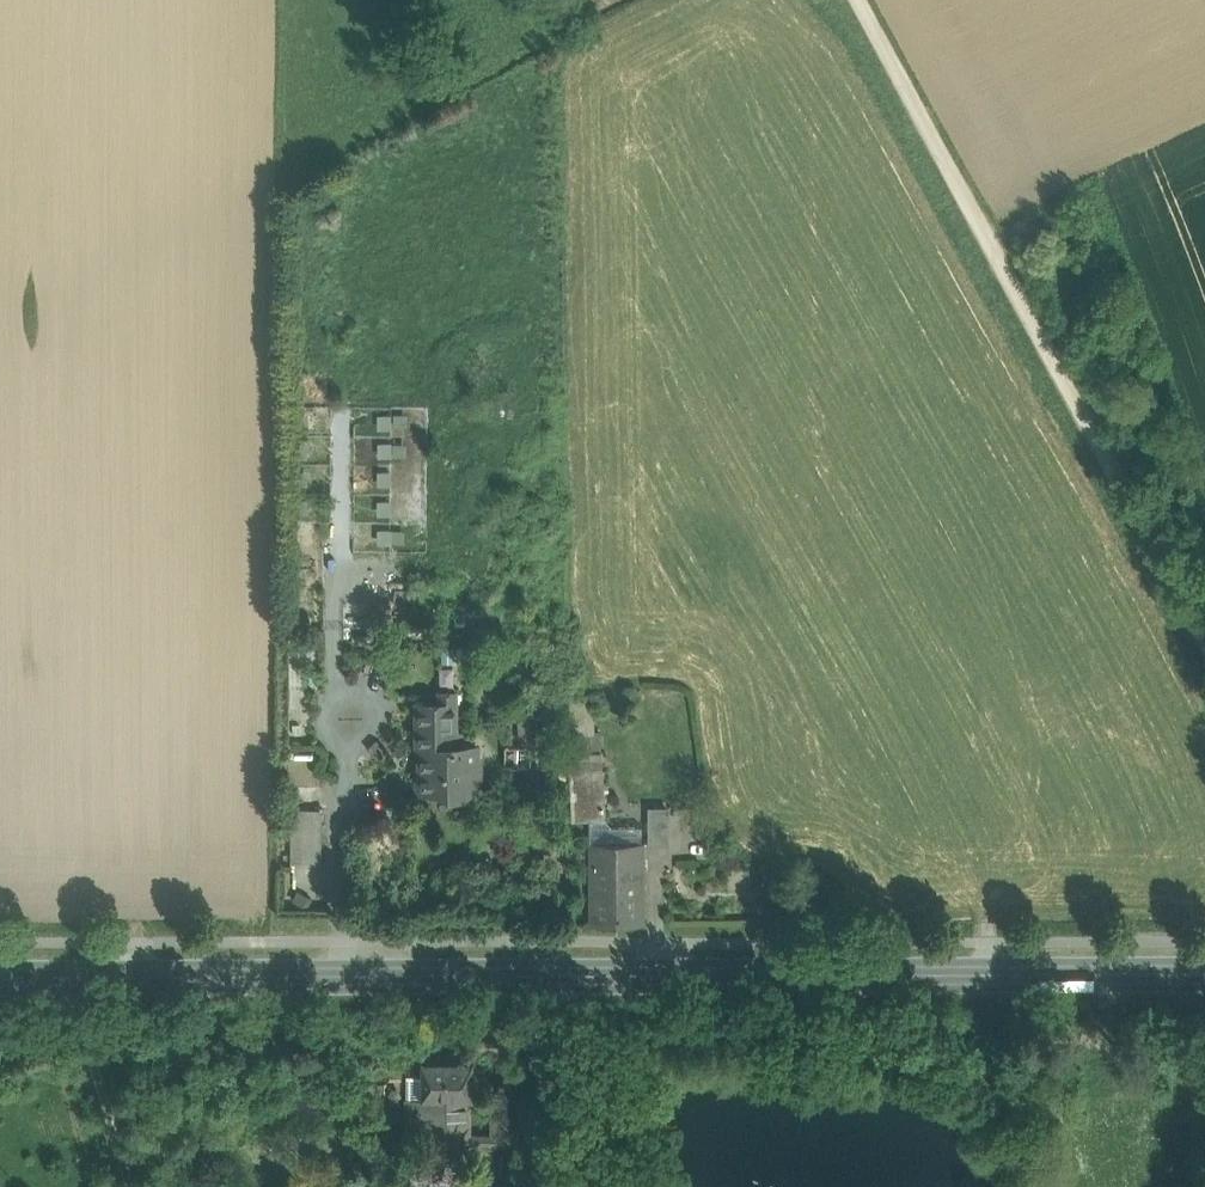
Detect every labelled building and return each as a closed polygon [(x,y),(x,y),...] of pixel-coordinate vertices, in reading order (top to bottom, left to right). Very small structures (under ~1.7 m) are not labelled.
[(379,456),(408,455),(406,413),(377,414),(379,456)] [(355,527),(356,542),(377,541),(377,526),(355,527)] [(407,541),(407,528),(380,528),(380,541),(407,541)] [(458,747),(457,693),(440,693),(440,704),(417,704),(417,749),(422,749),(422,773),(417,778),(417,786),(422,791),(445,791),(450,796),(467,795),(471,791),(477,790),(477,781),(482,777),(482,760),(477,755),(477,746),(458,747)] [(549,696),(520,696),(521,747),(506,747),(506,767),(550,766),(549,696)] [(601,733),(570,734),(571,753),(570,753),(574,821),(591,820),(607,819),(604,768),(603,768),(601,733)] [(321,809),(293,809),(292,848),(321,848),(321,809)] [(668,809),(651,809),(651,843),(669,843),(668,809)] [(643,826),(613,826),(607,821),(607,819),(591,820),(591,843),(593,843),(593,924),(644,924),(644,842),(643,842),(643,826)] [(321,848),(292,848),(292,864),(321,864),(321,848)] [(472,1058),(424,1058),(424,1076),(409,1076),(409,1132),(434,1132),(434,1153),(469,1154),(469,1143),(470,1143),(470,1134),(469,1134),(469,1100),(472,1100),(472,1058)] [(524,1107),(494,1107),(494,1142),(525,1142),(524,1107)]
